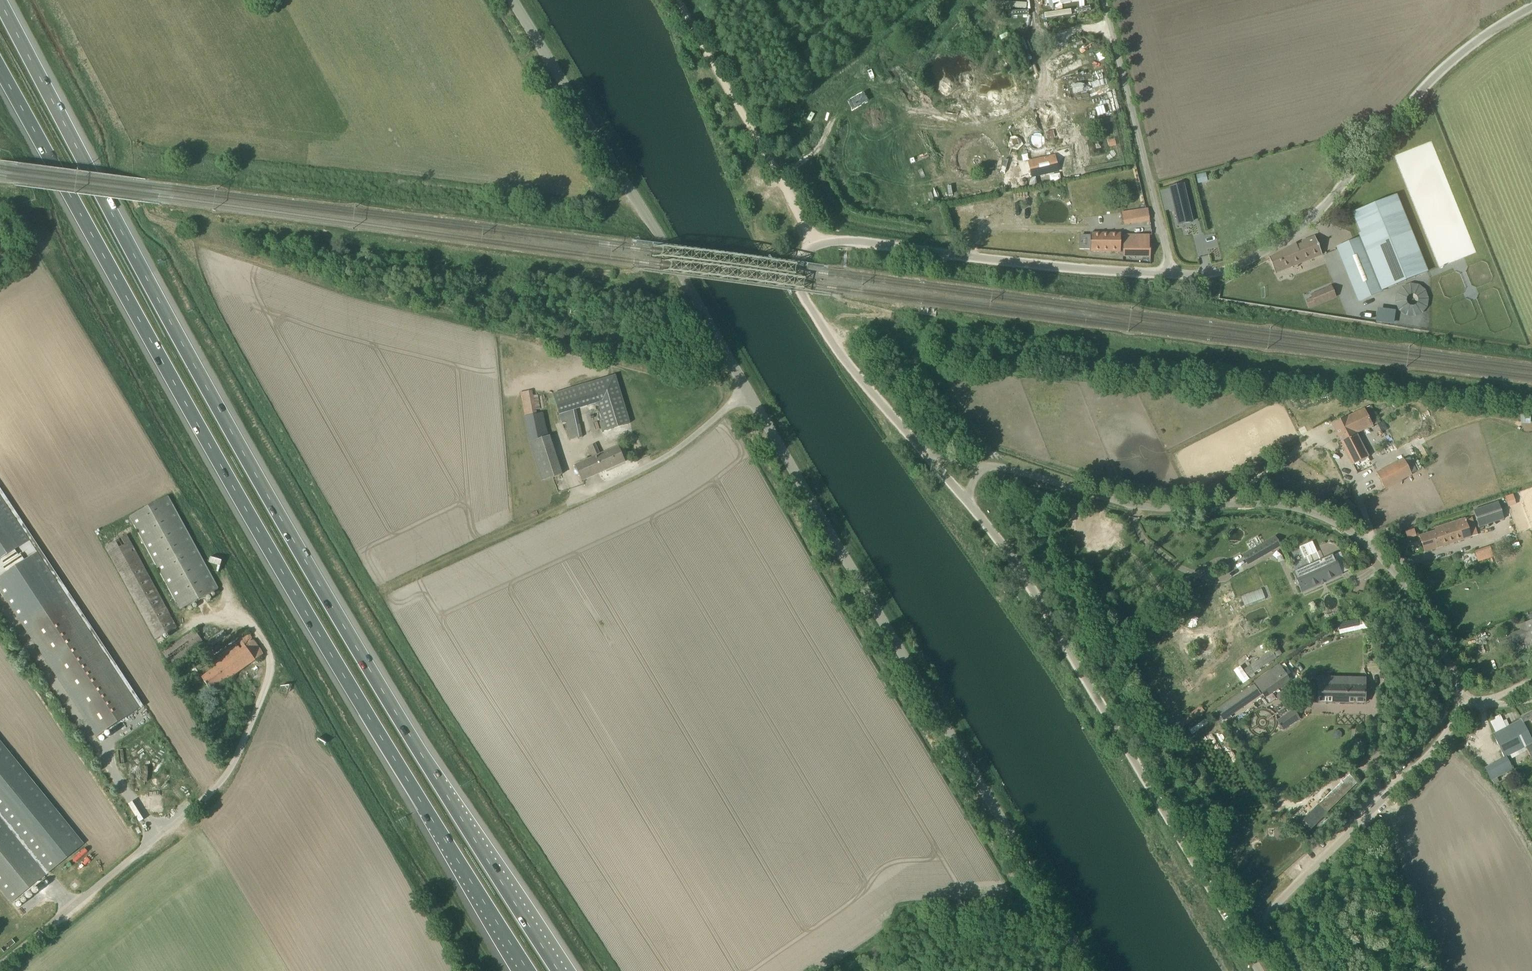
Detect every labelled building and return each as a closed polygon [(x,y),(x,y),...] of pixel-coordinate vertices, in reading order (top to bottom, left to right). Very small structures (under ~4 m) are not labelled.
[(1052,129),(1045,132),(1047,139),(1055,137),(1052,129)] [(1108,147),(1116,145),(1114,137),(1106,139),(1108,147)] [(1058,171),(1055,155),(1028,161),(1032,177),(1058,171)] [(1179,225),(1192,222),(1183,184),(1170,187),(1179,225)] [(1150,220),(1148,209),(1121,213),(1123,224),(1150,220)] [(1121,233),(1090,233),(1090,252),(1121,252),(1121,233)] [(1150,235),(1133,235),(1123,235),(1123,257),(1133,257),(1151,257),(1151,244),(1149,244),(1150,235)] [(1296,244),(1269,258),(1275,274),(1322,255),(1315,236),(1301,242),(1302,244),(1297,246),(1296,244)] [(1339,247),(1360,300),(1380,292),(1359,239),(1339,247)] [(1313,260),(1280,272),(1283,280),(1316,267),(1313,260)] [(1396,315),(1424,316),(1426,286),(1397,284),(1396,315)] [(1326,288),(1331,300),(1337,297),(1332,285),(1326,288)] [(615,375),(592,382),(553,394),(559,415),(576,409),(598,403),(606,431),(630,423),(615,375)] [(534,391),(520,393),(529,439),(547,436),(543,412),(538,413),(534,391)] [(1368,457),(1356,433),(1379,423),(1371,406),(1332,424),(1353,465),(1356,472),(1370,466),(1366,458),(1368,457)] [(576,409),(559,415),(558,415),(560,423),(566,422),(569,440),(582,438),(576,409)] [(550,436),(529,442),(542,482),(563,475),(550,436)] [(593,458),(575,466),(582,481),(625,462),(618,447),(600,454),(596,444),(589,447),(593,458)] [(1384,489),(1411,475),(1403,460),(1377,473),(1384,489)] [(97,737),(140,708),(143,706),(0,488),(0,590),(97,737)] [(1511,493),(1503,497),(1507,505),(1514,502),(1511,493)] [(219,590),(168,496),(130,517),(180,610),(219,590)] [(1342,502),(1342,504),(1343,505),(1342,506),(1350,514),(1352,512),(1354,510),(1354,509),(1356,508),(1348,500),(1347,501),(1346,500),(1344,500),(1342,502)] [(1479,528),(1504,519),(1498,502),(1473,510),(1479,528)] [(1425,552),(1477,535),(1472,519),(1420,537),(1425,552)] [(127,535),(106,547),(104,547),(155,640),(178,628),(127,535)] [(1275,536),(1242,555),(1247,563),(1280,544),(1275,536)] [(1490,546),(1481,549),(1474,551),(1478,562),(1494,557),(1490,546)] [(1333,554),(1293,571),(1302,591),(1342,575),(1333,554)] [(1240,596),(1243,606),(1264,598),(1260,588),(1240,596)] [(1338,630),(1362,625),(1360,618),(1337,623),(1338,630)] [(172,667),(201,646),(205,644),(194,630),(162,653),(172,667)] [(250,633),(211,660),(207,663),(212,670),(201,677),(211,692),(264,654),(250,633)] [(1271,651),(1246,669),(1242,671),(1247,678),(1250,676),(1276,658),(1275,657),(1281,654),(1273,638),(1266,642),(1271,651)] [(1290,681),(1279,664),(1253,682),(1264,698),(1290,681)] [(1335,687),(1318,687),(1318,702),(1364,703),(1365,688),(1365,677),(1335,677),(1335,687)] [(1230,702),(1231,704),(1237,712),(1261,695),(1254,685),(1230,702)] [(1230,687),(1202,706),(1206,712),(1234,693),(1230,687)] [(1277,725),(1281,731),(1299,719),(1295,713),(1277,725)] [(1520,719),(1521,719),(1521,720),(1493,735),(1505,758),(1507,757),(1510,756),(1525,748),(1527,751),(1531,761),(1531,741),(1523,723),(1531,719),(1531,713),(1520,719)] [(1186,727),(1190,734),(1210,722),(1207,716),(1186,727)] [(1185,717),(1178,722),(1183,728),(1189,723),(1185,717)] [(11,903),(39,880),(40,881),(45,877),(44,876),(83,844),(0,742),(0,890),(11,903)] [(1494,762),(1484,767),(1493,785),(1499,782),(1497,778),(1501,776),(1497,767),(1494,762)] [(1313,824),(1357,783),(1347,773),(1303,814),(1313,824)]
